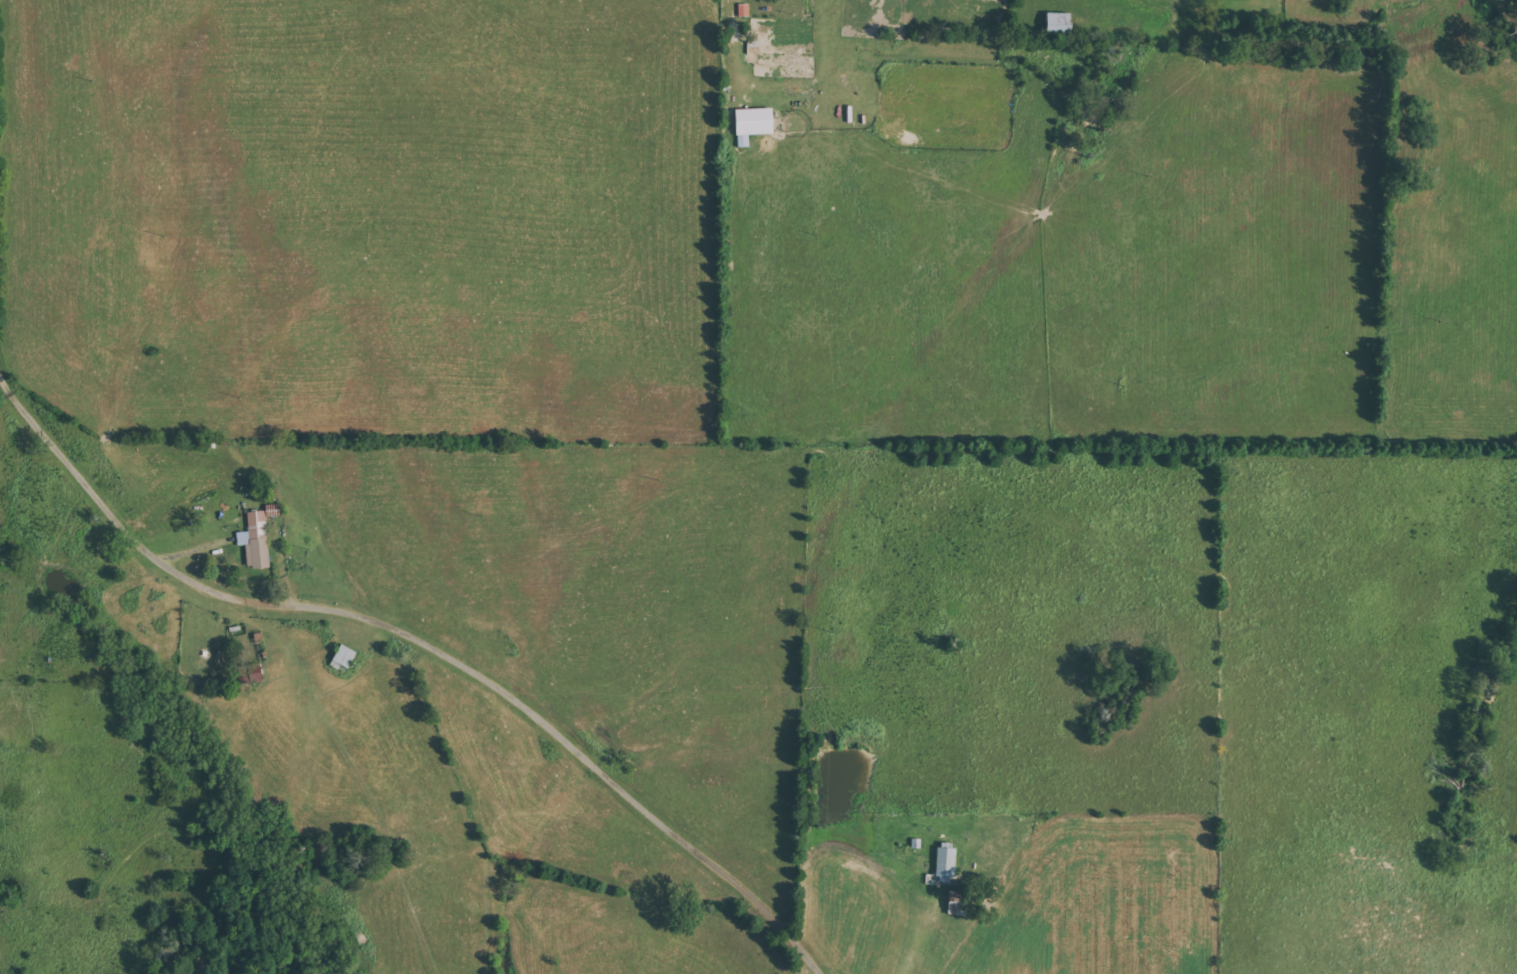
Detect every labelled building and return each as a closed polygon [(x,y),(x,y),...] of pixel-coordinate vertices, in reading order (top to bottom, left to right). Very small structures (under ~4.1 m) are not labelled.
[(1074,38),(1074,13),(1049,13),(1050,38),(1074,38)] [(750,135),(776,134),(776,108),(738,109),(739,147),(750,147),(750,135)] [(268,517),(281,516),(281,504),(267,505),(268,517)] [(271,567),(268,510),(249,511),(250,531),(238,532),(239,545),(248,544),(249,568),(271,567)] [(339,670),(342,665),(349,669),(359,652),(343,643),(331,666),(339,670)] [(240,683),(264,682),(263,663),(239,665),(240,683)] [(938,875),(957,876),(958,845),(940,844),(938,875)] [(969,916),(970,892),(951,891),(950,915),(969,916)]
